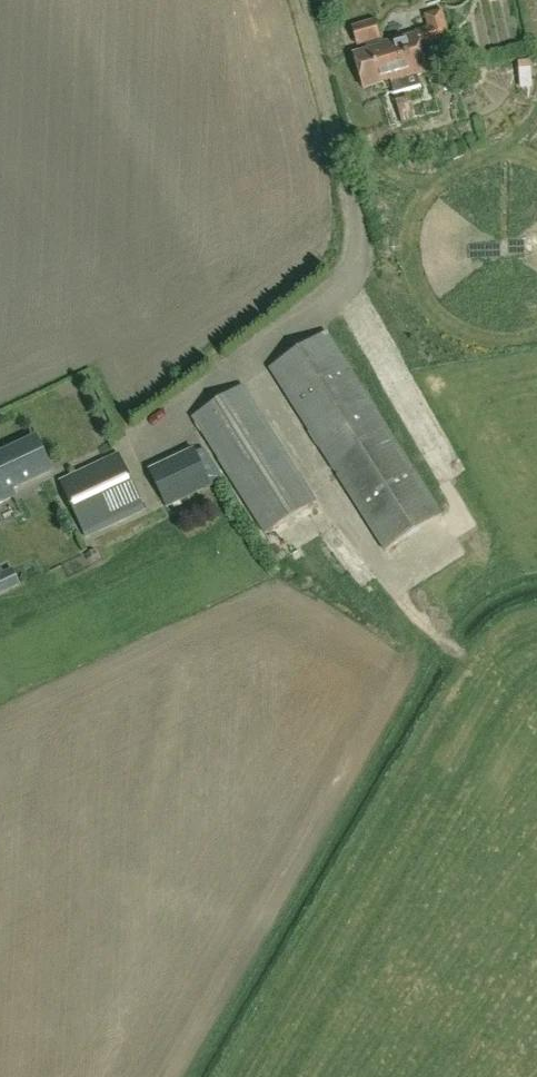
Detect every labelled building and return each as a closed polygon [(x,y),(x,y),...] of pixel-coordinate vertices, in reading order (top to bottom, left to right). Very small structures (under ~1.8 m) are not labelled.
[(416,32),(417,35),(381,45),(373,23),(353,29),(358,46),(366,44),(368,51),(354,55),(363,89),(391,81),(395,94),(382,98),(390,127),(440,113),(431,82),(420,85),(418,76),(429,73),(422,48),(451,40),(443,11),(427,16),(430,28),(416,32)] [(443,514),(328,332),(271,368),(387,550),(443,514)] [(317,501),(245,385),(194,417),(267,533),(317,501)] [(54,471),(39,439),(0,456),(0,503),(16,496),(14,490),(54,471)] [(181,443),(150,459),(156,471),(188,455),(181,443)] [(168,506),(213,485),(198,453),(153,474),(168,506)] [(84,531),(143,504),(120,455),(61,482),(84,531)] [(3,591),(24,578),(14,562),(0,571),(0,587),(3,591)]
